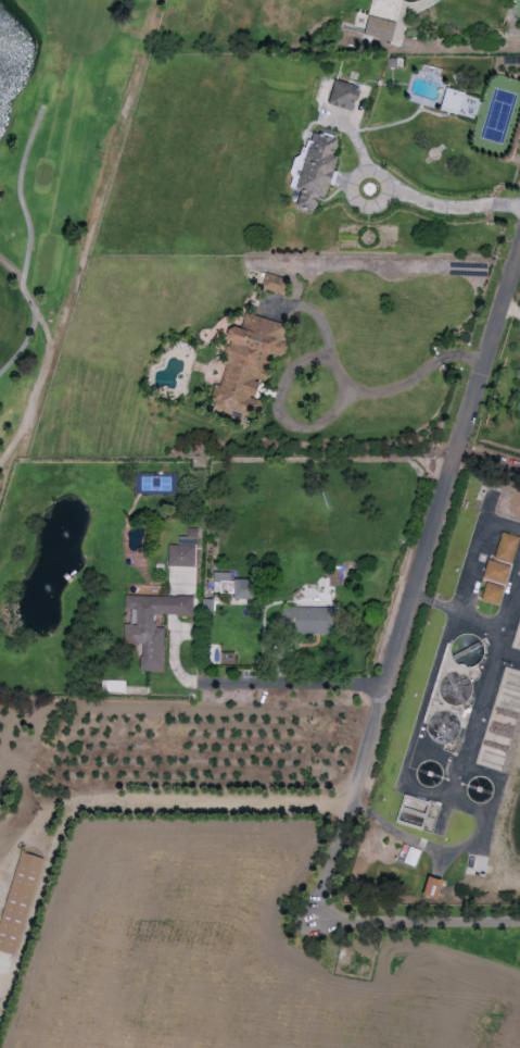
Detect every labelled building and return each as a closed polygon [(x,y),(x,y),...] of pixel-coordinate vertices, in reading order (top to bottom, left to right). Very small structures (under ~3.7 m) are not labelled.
[(364,35),(390,42),(395,23),(369,16),(364,35)] [(354,110),(359,86),(333,81),(328,106),(354,110)] [(296,206),(314,211),(318,196),(327,198),(338,156),(334,155),(338,139),(311,132),(296,189),(300,190),(296,206)] [(286,277),(264,273),(261,289),(283,293),(286,277)] [(286,325),(246,312),(240,327),(227,327),(227,347),(225,353),(225,367),(219,385),(215,385),(214,386),(215,413),(233,419),(243,419),(244,416),(257,416),(262,401),(255,399),(270,355),(284,354),(287,344),(281,341),(286,325)] [(502,532),(519,537),(511,563),(494,558),(502,532)] [(168,566),(195,567),(195,537),(177,537),(177,545),(168,545),(168,566)] [(487,560),(509,566),(504,584),(482,577),(487,560)] [(233,599),(258,599),(259,579),(234,579),(233,599)] [(485,582),(504,587),(498,606),(480,600),(485,582)] [(193,596),(124,595),(124,609),(130,609),(130,624),(124,624),(123,643),(141,643),(140,671),(163,672),(164,628),(155,628),(155,614),(192,615),(193,596)] [(334,608),(285,606),(284,633),(334,635),(334,608)] [(396,824),(421,829),(424,813),(437,815),(439,803),(402,795),(396,824)] [(18,852),(0,923),(0,951),(16,955),(41,857),(18,852)] [(428,876),(442,881),(436,900),(421,895),(428,876)]
